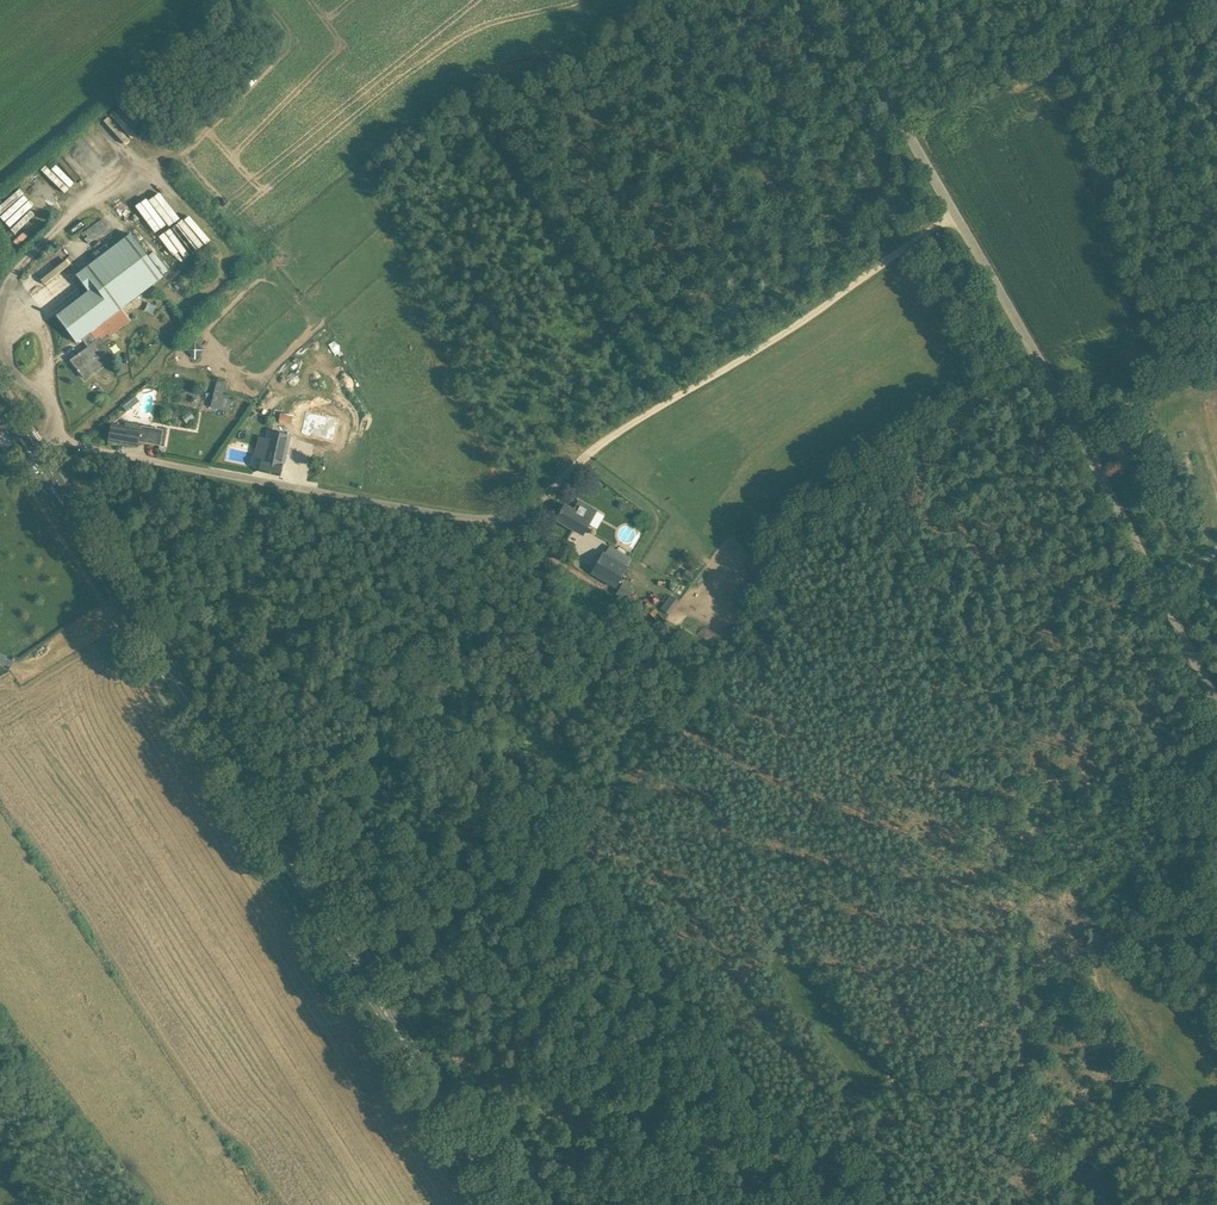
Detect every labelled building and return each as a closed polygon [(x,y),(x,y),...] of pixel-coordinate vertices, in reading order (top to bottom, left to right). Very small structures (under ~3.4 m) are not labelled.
[(54,165),(50,170),(70,185),(74,180),(54,165)] [(0,205),(0,217),(15,233),(35,214),(29,208),(34,204),(18,188),(0,205)] [(183,217),(159,237),(181,262),(204,242),(183,217)] [(84,378),(89,374),(114,356),(100,338),(107,333),(109,336),(130,320),(121,308),(163,278),(129,234),(76,275),(88,290),(55,315),(76,342),(82,338),(89,347),(71,360),(84,378)] [(195,339),(186,348),(195,358),(204,349),(195,339)] [(233,395),(223,392),(226,382),(217,379),(209,406),(228,412),(233,395)] [(132,407),(128,401),(123,405),(127,411),(132,407)] [(184,415),(189,421),(194,417),(189,411),(184,415)] [(332,440),(337,419),(305,412),(301,433),(332,440)] [(112,424),(108,441),(138,446),(140,435),(150,436),(151,431),(141,429),(142,426),(127,423),(126,427),(112,424)] [(262,459),(259,471),(280,475),(281,470),(289,435),(270,431),(263,460),(262,459)] [(557,519),(584,535),(591,521),(588,519),(593,510),(578,501),(573,510),(564,506),(557,519)] [(591,571),(616,585),(628,565),(603,551),(591,571)] [(688,581),(693,573),(686,569),(681,578),(688,581)] [(622,583),(616,593),(627,599),(633,589),(622,583)] [(668,615),(679,601),(670,595),(660,608),(668,615)]
